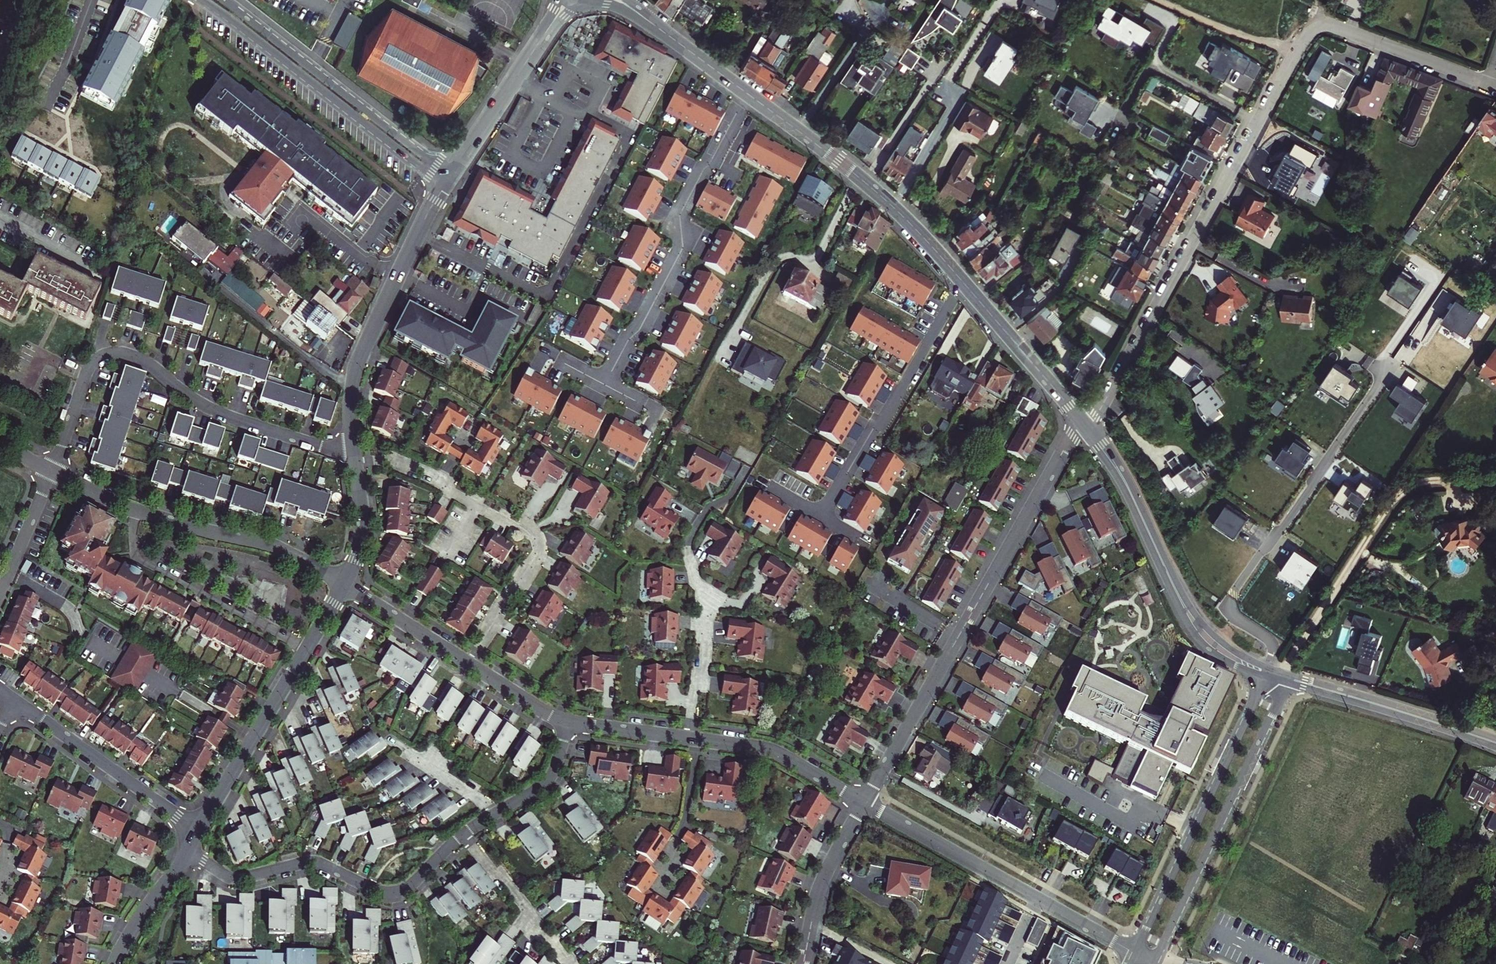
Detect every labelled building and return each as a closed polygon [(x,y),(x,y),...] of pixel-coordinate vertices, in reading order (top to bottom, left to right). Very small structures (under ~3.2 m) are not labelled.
[(82,91),(115,108),(172,0),(130,0),(82,91)] [(665,9),(670,0),(656,0),(655,1),(665,9)] [(684,0),(670,0),(665,9),(674,17),(679,9),(684,0)] [(679,9),(695,19),(696,18),(704,22),(714,6),(706,1),(707,0),(684,0),(679,9)] [(761,9),(767,0),(747,0),(761,9)] [(944,18),(956,25),(965,11),(954,3),(955,0),(939,0),(913,38),(918,37),(922,35),(926,33),(930,30),(938,24),(944,18)] [(1061,0),(1023,0),(1055,14),(1061,0)] [(1105,0),(1091,26),(1102,32),(1099,37),(1114,45),(1119,35),(1131,42),(1134,37),(1144,42),(1146,38),(1156,44),(1166,26),(1145,15),(1142,21),(1131,14),(1133,10),(1114,0),(1110,0),(1108,2),(1105,0)] [(368,35),(360,72),(445,116),(471,88),(473,76),(483,77),(488,68),(477,62),(479,53),(423,23),(394,8),(368,35)] [(348,49),(363,19),(350,12),(335,42),(348,49)] [(741,68),(755,76),(788,21),(781,17),(768,37),(763,46),(757,42),(741,68)] [(767,85),(775,72),(778,68),(772,63),(795,26),(788,21),(755,76),(767,85)] [(820,30),(806,52),(811,56),(797,77),(813,88),(829,65),(819,58),(829,44),(828,42),(835,32),(828,27),(824,33),(820,30)] [(618,36),(613,33),(599,60),(636,79),(617,115),(643,129),(676,66),(656,56),(632,43),(618,36)] [(763,46),(768,37),(763,34),(757,42),(763,46)] [(1017,48),(1003,39),(995,52),(997,53),(993,58),(992,57),(983,71),(999,82),(1015,58),(1012,56),(1017,48)] [(1244,71),(1251,57),(1223,43),(1221,48),(1209,42),(1204,52),(1213,56),(1211,61),(1216,63),(1211,73),(1227,81),(1232,72),(1229,70),(1232,64),(1244,71)] [(900,59),(912,67),(921,54),(909,45),(900,59)] [(858,56),(841,80),(852,88),(859,79),(877,92),(895,65),(880,55),(875,63),(867,57),(865,60),(858,56)] [(1329,60),(1320,56),(1309,81),(1317,84),(1316,91),(1343,104),(1355,76),(1340,70),(1336,78),(1332,79),(1329,86),(1319,81),(1329,60)] [(1351,104),(1377,117),(1387,95),(1395,75),(1400,64),(1385,58),(1377,76),(1379,77),(1374,88),(1360,83),(1351,104)] [(1400,64),(1395,75),(1403,78),(1408,67),(1400,64)] [(1408,67),(1403,78),(1423,86),(1404,131),(1419,137),(1443,80),(1408,67)] [(788,81),(787,80),(775,72),(767,85),(780,93),(788,81)] [(1185,96),(1187,94),(1152,75),(1145,87),(1152,91),(1156,84),(1168,91),(1175,94),(1176,92),(1185,96)] [(249,102),(221,80),(197,109),(230,137),(233,135),(259,158),(249,170),(251,172),(230,198),(261,225),(273,212),(269,208),(291,182),(308,196),(306,198),(350,232),(367,210),(365,208),(376,195),(321,151),(323,149),(296,128),(293,129),(277,120),(253,98),(249,102)] [(1071,108),(1063,121),(1090,137),(1097,126),(1087,121),(1100,99),(1076,84),(1072,91),(1062,85),(1054,98),(1071,108)] [(1156,84),(1152,91),(1164,98),(1168,91),(1156,84)] [(706,85),(700,94),(713,101),(718,92),(706,85)] [(1146,102),(1152,91),(1145,87),(1140,98),(1146,102)] [(696,97),(679,88),(666,113),(684,122),(696,97)] [(698,129),(709,104),(696,97),(684,122),(698,129)] [(994,118),(966,101),(953,123),(966,131),(968,129),(982,138),(994,118)] [(1200,101),(1192,113),(1210,123),(1226,132),(1233,119),(1200,101)] [(529,107),(521,103),(508,127),(516,132),(529,107)] [(698,129),(713,137),(726,113),(709,104),(698,129)] [(1492,107),(1480,125),(1495,137),(1495,110),(1492,107)] [(882,134),(859,118),(849,134),(870,149),(875,143),(883,148),(892,136),(884,131),(882,134)] [(1020,118),(1020,119),(1014,129),(1021,133),(1027,122),(1020,118)] [(1226,132),(1210,123),(1207,129),(1203,127),(1193,146),(1213,156),(1226,132)] [(911,125),(896,149),(884,168),(901,179),(913,161),(906,156),(915,144),(921,148),(929,136),(911,125)] [(1028,137),(1034,140),(1040,129),(1034,126),(1028,137)] [(1149,135),(1165,142),(1168,134),(1152,127),(1149,135)] [(1047,133),(1040,129),(1034,140),(1040,144),(1047,133)] [(619,144),(592,131),(557,200),(545,223),(528,214),(531,208),(480,182),(457,227),(495,246),(499,240),(509,246),(506,252),(545,272),(551,259),(558,262),(619,144)] [(772,146),(755,137),(744,158),(762,167),(772,146)] [(686,152),(662,139),(654,155),(679,168),(686,152)] [(27,166),(36,148),(20,140),(11,157),(27,166)] [(1319,154),(1297,142),(1290,154),(1287,152),(1276,172),(1281,175),(1276,184),(1291,192),(1296,183),(1297,184),(1308,164),(1312,166),(1319,154)] [(778,176),(788,155),(772,146),(762,167),(778,176)] [(1117,149),(1113,146),(1109,154),(1113,156),(1117,149)] [(1213,156),(1193,146),(1183,165),(1203,176),(1213,156)] [(42,174),(51,156),(36,148),(27,166),(42,174)] [(976,154),(966,148),(941,192),(947,196),(951,190),(967,200),(977,184),(964,176),(976,154)] [(654,155),(645,170),(671,184),(679,168),(654,155)] [(794,184),(805,164),(788,155),(778,176),(794,184)] [(1095,159),(1088,155),(1082,164),(1090,168),(1095,159)] [(42,174),(58,182),(67,164),(51,156),(42,174)] [(1171,173),(1197,187),(1203,176),(1183,165),(1177,162),(1171,173)] [(58,182),(74,190),(83,172),(67,164),(58,182)] [(1106,166),(1100,177),(1111,183),(1117,172),(1106,166)] [(1167,178),(1164,184),(1190,198),(1197,187),(1171,173),(1158,166),(1156,171),(1167,178)] [(100,181),(83,172),(74,190),(91,199),(100,181)] [(1105,194),(1111,183),(1100,177),(1094,188),(1105,194)] [(781,190),(760,179),(751,196),(772,206),(781,190)] [(806,179),(792,207),(816,220),(831,193),(806,179)] [(665,192),(640,180),(632,196),(657,209),(665,192)] [(1190,198),(1164,184),(1160,182),(1157,187),(1154,185),(1151,191),(1185,209),(1190,198)] [(721,194),(707,186),(696,207),(711,215),(721,194)] [(1151,191),(1145,202),(1179,220),(1185,209),(1151,191)] [(1267,201),(1252,193),(1245,206),(1247,207),(1243,214),(1243,216),(1242,216),(1237,225),(1246,230),(1248,227),(1266,236),(1277,216),(1262,208),(1267,201)] [(725,222),(735,201),(721,194),(711,215),(725,222)] [(632,196),(624,211),(649,224),(657,209),(632,196)] [(772,206),(751,196),(743,212),(763,222),(772,206)] [(1179,220),(1145,202),(1139,213),(1155,222),(1172,231),(1179,220)] [(1081,212),(1086,215),(1091,207),(1085,204),(1081,212)] [(869,212),(866,218),(864,217),(853,211),(846,225),(857,231),(857,232),(858,233),(853,243),(876,254),(890,227),(878,220),(879,217),(869,212)] [(988,226),(990,222),(994,213),(990,211),(988,215),(984,211),(968,223),(965,223),(960,227),(960,230),(958,232),(960,235),(956,238),(963,246),(988,226)] [(743,212),(734,229),(754,240),(763,222),(743,212)] [(1083,231),(1065,221),(1048,255),(1061,268),(1083,231)] [(963,246),(971,256),(996,235),(992,230),(995,227),(990,222),(988,226),(963,246)] [(1167,242),(1172,231),(1155,222),(1149,232),(1167,242)] [(1136,239),(1134,242),(1159,256),(1167,242),(1149,232),(1133,223),(1130,229),(1137,233),(1134,238),(1136,239)] [(179,230),(171,240),(185,251),(186,250),(203,264),(206,260),(218,270),(227,259),(207,242),(206,244),(203,241),(204,240),(185,225),(181,231),(179,230)] [(660,242),(635,229),(627,245),(652,258),(660,242)] [(733,260),(741,244),(718,232),(710,248),(733,260)] [(996,235),(971,256),(979,266),(1003,246),(999,242),(1002,239),(998,234),(996,235)] [(1091,246),(1097,249),(1103,238),(1097,235),(1091,246)] [(1159,256),(1134,242),(1131,240),(1127,246),(1130,247),(1127,252),(1153,266),(1159,256)] [(1007,242),(1003,246),(979,266),(988,276),(995,271),(997,274),(1011,263),(1015,268),(1027,258),(1017,253),(1007,242)] [(627,245),(618,260),(643,273),(652,258),(627,245)] [(1111,258),(1123,264),(1147,278),(1153,266),(1127,252),(1118,246),(1111,258)] [(733,260),(710,248),(702,264),(725,276),(733,260)] [(258,279),(265,272),(244,254),(238,261),(258,279)] [(11,319),(26,290),(37,296),(63,308),(85,319),(100,290),(52,266),(36,258),(21,287),(0,277),(0,313),(11,319)] [(1089,262),(1084,260),(1074,278),(1079,281),(1089,262)] [(879,281),(894,289),(905,270),(891,262),(879,281)] [(1137,296),(1147,278),(1123,264),(1112,282),(1137,296)] [(638,282),(613,269),(605,285),(630,298),(638,282)] [(133,276),(117,270),(110,293),(126,298),(133,276)] [(908,298),(919,278),(905,270),(894,289),(908,298)] [(229,272),(221,283),(256,312),(265,301),(229,272)] [(348,315),(361,299),(341,283),(327,272),(321,279),(335,291),(336,288),(341,292),(342,290),(346,293),(336,305),(348,315)] [(341,283),(361,299),(369,290),(348,273),(341,283)] [(711,301),(719,285),(697,273),(688,289),(711,301)] [(823,289),(795,273),(780,301),(793,309),(796,303),(817,313),(825,300),(820,297),(823,292),(823,289)] [(1402,273),(1390,291),(1411,305),(1423,287),(1402,273)] [(282,282),(274,275),(269,281),(277,287),(282,282)] [(149,281),(133,276),(126,298),(142,303),(149,281)] [(378,280),(373,278),(370,287),(375,289),(378,280)] [(908,298),(923,306),(934,286),(919,278),(908,298)] [(1251,303),(1232,278),(1221,287),(1225,292),(1220,296),(1220,298),(1215,301),(1213,301),(1212,307),(1210,307),(1208,321),(1220,323),(1223,324),(1223,323),(1227,324),(1230,322),(1231,313),(1232,313),(1240,307),(1242,309),(1251,303)] [(165,286),(149,281),(142,303),(158,308),(165,286)] [(300,307),(294,314),(325,339),(336,325),(314,307),(310,304),(282,282),(277,287),(276,289),(285,297),(286,295),(300,307)] [(1008,300),(1021,315),(1051,291),(1044,283),(1033,291),(1028,284),(1022,288),(1021,287),(1011,296),(1011,297),(1008,300)] [(605,285),(597,301),(622,314),(630,298),(605,285)] [(680,305),(703,316),(711,301),(688,289),(680,305)] [(333,302),(336,305),(346,293),(342,290),(341,292),(333,300),(333,302)] [(1299,297),(1284,296),(1282,322),(1300,323),(1300,321),(1311,322),(1313,298),(1305,297),(1304,299),(1298,299),(1299,297)] [(316,297),(310,304),(314,307),(320,301),(316,297)] [(1473,308),(1459,298),(1444,321),(1455,328),(1456,327),(1468,335),(1483,312),(1474,306),(1473,308)] [(176,301),(169,322),(185,327),(192,306),(176,301)] [(314,307),(336,325),(343,317),(332,307),(330,309),(320,301),(314,307)] [(114,308),(106,305),(102,319),(110,321),(114,308)] [(1045,340),(1058,328),(1047,315),(1052,311),(1053,311),(1048,305),(1029,321),(1045,340)] [(208,311),(192,306),(185,327),(201,332),(208,311)] [(526,324),(533,327),(542,310),(535,306),(526,324)] [(411,307),(397,332),(407,337),(405,341),(414,345),(415,342),(424,346),(422,350),(438,359),(440,355),(449,361),(456,349),(459,350),(458,352),(466,357),(463,362),(486,375),(491,366),(494,367),(499,359),(496,357),(500,349),(504,351),(512,335),(509,333),(514,324),(491,311),(488,317),(486,315),(479,328),(483,329),(473,345),(421,316),(422,313),(411,307)] [(612,320),(588,307),(579,323),(604,336),(612,320)] [(851,329),(865,338),(877,318),(862,310),(851,329)] [(1047,315),(1058,328),(1063,324),(1052,311),(1047,315)] [(138,315),(130,313),(126,326),(134,329),(138,315)] [(472,341),(422,313),(421,316),(473,345),(483,329),(479,328),(472,341)] [(692,342),(700,326),(675,314),(667,329),(692,342)] [(146,317),(138,315),(134,329),(141,331),(146,317)] [(865,338),(880,347),(892,327),(877,318),(865,338)] [(579,323),(571,339),(596,352),(604,336),(579,323)] [(512,335),(517,325),(514,324),(509,333),(512,335)] [(880,347),(894,355),(905,335),(892,327),(880,347)] [(167,329),(162,343),(171,346),(175,332),(167,329)] [(659,345),(683,358),(692,342),(667,329),(659,345)] [(397,332),(395,335),(405,341),(407,337),(397,332)] [(894,355),(909,363),(920,343),(905,335),(894,355)] [(199,340),(191,337),(187,351),(195,353),(199,340)] [(779,379),(788,359),(774,352),(772,354),(747,341),(733,367),(744,373),(746,370),(767,381),(770,376),(779,379)] [(205,346),(199,366),(208,369),(205,377),(213,379),(221,351),(205,346)] [(1483,370),(1495,379),(1495,349),(1483,370)] [(238,356),(221,351),(213,379),(220,381),(222,373),(231,376),(238,356)] [(666,380),(674,364),(649,351),(641,367),(666,380)] [(1100,363),(1083,354),(1078,362),(1081,363),(1075,376),(1088,384),(1100,363)] [(440,355),(438,359),(448,364),(449,361),(440,355)] [(238,356),(231,376),(240,379),(238,387),(245,389),(254,361),(238,356)] [(407,365),(394,357),(390,368),(404,374),(407,365)] [(952,390),(966,398),(978,378),(973,375),(954,363),(953,364),(945,360),(927,390),(946,401),(952,390)] [(254,361),(245,389),(252,392),(255,383),(264,386),(265,384),(270,367),(254,361)] [(1354,377),(1335,364),(1323,382),(1342,395),(1344,392),(1352,397),(1359,386),(1352,381),(1354,377)] [(950,426),(959,432),(971,412),(974,413),(980,404),(979,403),(981,399),(987,402),(991,396),(999,401),(1011,380),(986,365),(978,378),(966,398),(950,426)] [(1204,371),(1196,365),(1184,382),(1192,388),(1195,385),(1196,387),(1195,388),(1200,395),(1195,398),(1196,400),(1196,404),(1196,408),(1198,412),(1200,416),(1205,413),(1206,415),(1223,404),(1211,387),(1209,389),(1204,382),(1203,382),(1200,377),(1204,371)] [(486,375),(489,377),(494,367),(491,366),(486,375)] [(632,383),(657,396),(666,380),(641,367),(632,383)] [(864,367),(855,382),(875,394),(884,379),(864,367)] [(382,371),(378,381),(397,390),(404,374),(390,368),(387,374),(382,371)] [(113,375),(111,382),(140,391),(145,376),(124,369),(121,377),(113,375)] [(545,381),(527,371),(514,396),(532,405),(545,381)] [(1402,399),(1397,408),(1415,420),(1427,401),(1412,392),(1420,381),(1410,374),(1404,384),(1400,381),(1393,393),(1402,399)] [(397,390),(378,381),(373,391),(386,397),(383,403),(396,409),(399,403),(392,400),(397,390)] [(532,405),(550,414),(563,390),(545,381),(532,405)] [(114,391),(111,400),(135,408),(140,391),(111,382),(109,389),(114,391)] [(855,382),(846,398),(866,409),(875,394),(855,382)] [(264,386),(260,400),(276,405),(281,389),(265,384),(264,386)] [(297,394),(281,389),(276,405),(292,411),(297,394)] [(313,399),(297,394),(292,411),(308,416),(308,413),(313,399)] [(576,428),(589,404),(572,395),(559,419),(576,428)] [(1030,402),(1022,398),(1015,411),(1026,418),(1018,430),(1035,440),(1036,440),(1046,423),(1033,415),(1025,410),(1030,402)] [(336,406),(313,399),(308,413),(315,415),(313,421),(330,426),(336,406)] [(103,408),(100,415),(129,424),(135,408),(111,400),(108,409),(103,408)] [(1030,402),(1025,410),(1033,415),(1037,407),(1030,402)] [(396,409),(383,403),(380,410),(379,409),(375,419),(394,427),(398,417),(394,416),(396,409)] [(437,415),(433,422),(447,430),(450,424),(460,429),(461,428),(468,416),(449,404),(441,417),(437,415)] [(576,428),(594,437),(607,413),(589,404),(576,428)] [(837,404),(828,419),(848,431),(857,416),(837,404)] [(104,424),(101,433),(124,440),(129,424),(100,415),(98,422),(104,424)] [(468,416),(461,428),(476,437),(483,425),(468,416)] [(195,422),(179,417),(172,437),(196,444),(201,430),(194,428),(195,422)] [(394,427),(375,419),(370,429),(389,437),(394,427)] [(616,419),(603,443),(621,452),(634,427),(616,419)] [(828,419),(819,434),(839,446),(848,431),(828,419)] [(425,444),(444,456),(446,453),(451,445),(453,442),(443,436),(447,430),(433,422),(429,429),(433,431),(425,444)] [(503,436),(483,425),(476,437),(475,438),(485,444),(481,450),(495,459),(499,452),(495,449),(503,436)] [(208,432),(201,430),(196,444),(220,452),(227,432),(210,427),(208,432)] [(621,452),(639,461),(652,437),(634,427),(621,452)] [(1018,430),(1007,451),(1024,461),(1029,453),(1027,453),(1035,440),(1018,430)] [(92,440),(90,447),(119,456),(124,440),(101,433),(98,442),(92,440)] [(243,437),(236,457),(260,465),(265,450),(257,448),(259,443),(243,437)] [(1286,446),(1278,457),(1289,465),(1285,470),(1296,478),(1308,461),(1305,459),(1312,449),(1296,439),(1289,448),(1286,446)] [(805,458),(825,470),(834,455),(814,443),(805,458)] [(451,445),(446,453),(461,462),(466,454),(451,445)] [(93,456),(90,466),(114,473),(119,456),(90,447),(88,455),(93,456)] [(272,453),(265,450),(260,465),(268,467),(272,453)] [(491,465),(495,459),(481,450),(477,457),(468,451),(466,454),(461,462),(460,465),(479,476),(487,463),(491,465)] [(726,467),(696,451),(688,467),(697,473),(692,483),(701,489),(707,478),(717,484),(726,467)] [(280,455),(272,453),(268,467),(275,469),(280,455)] [(565,470),(535,453),(532,457),(530,456),(523,469),(525,470),(520,479),(529,485),(527,487),(536,492),(546,476),(557,483),(565,470)] [(288,458),(280,455),(275,469),(283,472),(288,458)] [(873,469),(893,481),(901,467),(881,455),(873,469)] [(1157,478),(1166,492),(1175,486),(1178,492),(1202,476),(1197,469),(1196,470),(1191,463),(1187,466),(1186,464),(1179,468),(1171,457),(1163,462),(1169,470),(1157,478)] [(805,458),(795,474),(816,486),(825,470),(805,458)] [(1001,460),(990,481),(1006,490),(1014,476),(1016,477),(1020,470),(1001,460)] [(181,472),(157,464),(150,485),(166,490),(169,483),(176,486),(181,472)] [(893,481),(873,469),(864,484),(885,496),(893,481)] [(204,479),(181,472),(176,486),(183,488),(181,495),(197,500),(204,479)] [(604,500),(607,495),(577,478),(570,490),(581,497),(572,513),(580,519),(582,516),(591,521),(596,513),(598,514),(606,501),(604,500)] [(227,486),(204,479),(197,500),(213,505),(215,498),(223,500),(227,486)] [(1374,486),(1364,479),(1359,487),(1356,485),(1355,487),(1346,481),(1337,497),(1346,502),(1351,494),(1364,502),(1374,486)] [(990,481),(978,501),(996,511),(1005,497),(1003,496),(1006,490),(990,481)] [(297,487),(280,482),(277,492),(273,506),(282,509),(280,514),(288,516),(297,487)] [(401,484),(387,482),(386,489),(384,489),(382,500),(403,503),(404,492),(400,491),(401,484)] [(955,485),(943,505),(956,513),(968,492),(955,485)] [(251,494),(227,486),(223,500),(230,503),(228,508),(244,513),(251,494)] [(313,492),(297,487),(288,516),(295,519),(297,513),(306,516),(313,492)] [(665,540),(679,517),(669,511),(667,513),(662,510),(670,497),(656,488),(646,503),(649,505),(639,520),(655,529),(653,532),(665,540)] [(1102,488),(1088,495),(1094,508),(1108,502),(1102,488)] [(273,506),(277,492),(270,489),(267,499),(251,494),(244,513),(261,519),(265,503),(273,506)] [(762,524),(775,500),(760,491),(746,515),(762,524)] [(330,497),(313,492),(306,516),(322,521),(330,497)] [(879,505),(859,493),(851,507),(871,519),(879,505)] [(403,503),(382,500),(381,511),(384,511),(401,514),(403,503)] [(791,509),(775,500),(762,524),(777,533),(791,509)] [(945,515),(923,502),(887,562),(910,575),(922,554),(915,551),(926,532),(932,536),(945,515)] [(1094,507),(1086,511),(1099,539),(1111,534),(1116,542),(1126,538),(1108,502),(1094,508),(1094,507)] [(1249,518),(1228,504),(1217,521),(1238,534),(1249,518)] [(441,509),(435,505),(433,507),(427,518),(433,521),(441,509)] [(871,519),(851,507),(843,521),(862,533),(871,519)] [(114,523),(87,508),(80,521),(75,519),(61,544),(72,550),(66,563),(92,578),(88,585),(139,613),(143,606),(153,586),(141,579),(143,576),(123,565),(121,569),(102,559),(105,555),(98,551),(114,523)] [(447,513),(441,509),(433,521),(439,525),(447,513)] [(973,510),(962,531),(978,540),(982,534),(983,535),(991,520),(973,510)] [(401,514),(384,511),(383,522),(404,525),(405,514),(401,514)] [(788,539),(803,548),(817,525),(801,515),(788,539)] [(1062,522),(1069,535),(1083,529),(1076,515),(1062,522)] [(1481,520),(1447,523),(1448,535),(1443,541),(1454,551),(1459,545),(1473,544),(1478,548),(1487,537),(1482,532),(1481,520)] [(404,525),(383,522),(381,532),(402,536),(404,525)] [(743,542),(714,524),(706,537),(718,544),(708,560),(716,565),(718,562),(727,568),(732,559),(734,560),(742,548),(740,547),(743,542)] [(803,548),(818,557),(832,534),(817,525),(803,548)] [(1068,534),(1060,538),(1074,566),(1086,560),(1090,569),(1100,564),(1083,529),(1069,535),(1068,534)] [(962,531),(950,552),(968,562),(972,555),(970,554),(978,540),(962,531)] [(926,532),(915,551),(922,554),(932,536),(926,532)] [(592,544),(575,533),(567,546),(565,544),(559,553),(580,567),(582,563),(584,565),(591,554),(587,552),(592,544)] [(493,538),(487,534),(479,547),(485,550),(483,553),(492,559),(503,542),(494,536),(493,538)] [(409,550),(392,539),(386,548),(404,559),(409,550)] [(860,550),(844,540),(830,563),(846,573),(860,550)] [(512,548),(503,542),(492,559),(501,565),(512,548)] [(1052,543),(1038,550),(1044,563),(1058,556),(1052,543)] [(404,559),(386,548),(380,557),(398,568),(404,559)] [(1319,564),(1297,549),(1284,568),(1306,583),(1319,564)] [(1074,590),(1058,556),(1044,563),(1043,562),(1034,567),(1038,574),(1032,577),(1024,572),(1017,585),(1033,594),(1038,584),(1042,582),(1047,593),(1059,587),(1064,595),(1074,590)] [(398,568),(380,557),(375,566),(392,578),(398,568)] [(798,579),(783,569),(785,567),(770,558),(761,573),(774,581),(771,586),(768,584),(762,594),(784,608),(792,596),(789,594),(798,579)] [(1466,569),(1467,566),(1467,564),(1466,561),(1463,559),(1460,558),(1459,558),(1456,558),(1453,560),(1451,563),(1450,566),(1451,569),(1453,572),(1454,573),(1456,574),(1459,574),(1462,574),(1465,572),(1466,569)] [(945,560),(934,581),(950,590),(958,577),(959,578),(963,570),(945,560)] [(26,561),(21,571),(26,574),(31,564),(26,561)] [(583,578),(563,565),(557,573),(559,575),(551,588),(568,599),(573,591),(577,593),(583,582),(581,581),(583,578)] [(437,570),(431,566),(426,574),(423,579),(429,582),(437,570)] [(443,574),(437,570),(429,582),(435,586),(438,582),(443,574)] [(673,572),(649,571),(649,575),(647,574),(646,589),(650,590),(650,599),(670,600),(671,587),(673,587),(673,572)] [(429,582),(423,579),(420,583),(415,591),(421,595),(429,582)] [(491,591),(474,580),(468,589),(486,600),(491,591)] [(934,581),(922,602),(940,612),(948,598),(947,597),(950,590),(934,581)] [(435,586),(429,582),(421,595),(427,598),(435,586)] [(164,591),(154,585),(153,586),(143,606),(153,611),(155,608),(164,591)] [(486,600),(468,589),(462,598),(480,609),(486,600)] [(177,598),(164,591),(155,608),(167,615),(177,598)] [(563,604),(542,591),(534,604),(536,605),(529,617),(546,628),(551,620),(554,622),(562,609),(560,608),(563,604)] [(17,598),(12,611),(30,619),(38,599),(25,593),(23,600),(17,598)] [(1017,594),(1010,608),(1022,615),(1030,602),(1017,594)] [(190,605),(177,598),(167,615),(180,622),(181,620),(190,605)] [(480,609),(462,598),(457,607),(474,618),(480,609)] [(200,606),(192,601),(190,605),(181,620),(190,625),(198,609),(200,606)] [(1062,620),(1030,602),(1022,615),(1016,623),(1041,638),(1048,626),(1056,630),(1062,620)] [(474,618),(457,607),(451,615),(469,627),(474,618)] [(211,616),(198,609),(190,625),(189,627),(202,633),(211,616)] [(351,609),(347,616),(352,618),(356,612),(351,609)] [(12,611),(6,624),(24,632),(30,619),(12,611)] [(222,620),(212,615),(211,616),(202,633),(201,636),(211,641),(212,639),(221,622),(222,620)] [(451,615),(445,625),(463,636),(469,627),(451,615)] [(678,616),(653,615),(653,619),(651,619),(650,633),(654,634),(654,643),(674,644),(675,631),(677,631),(678,616)] [(1361,643),(1365,631),(1369,632),(1372,620),(1368,619),(1363,617),(1355,615),(1352,624),(1361,627),(1356,642),(1361,643)] [(352,618),(346,629),(364,640),(370,629),(352,618)] [(760,646),(763,628),(745,626),(746,623),(728,621),(726,638),(741,640),(740,646),(737,645),(736,657),(762,661),(764,647),(760,646)] [(234,628),(221,622),(212,639),(224,646),(234,628)] [(998,623),(990,637),(1002,643),(1003,644),(1011,631),(998,623)] [(6,624),(5,624),(1,634),(22,643),(27,633),(24,632),(6,624)] [(247,635),(234,628),(224,646),(237,653),(247,635)] [(539,641),(519,628),(510,641),(512,642),(505,654),(522,665),(528,657),(531,659),(539,646),(537,645),(539,641)] [(346,629),(339,639),(357,650),(364,640),(346,629)] [(1043,649),(1011,631),(1003,644),(1002,643),(997,652),(1022,667),(1029,655),(1037,659),(1043,649)] [(1371,674),(1376,656),(1381,658),(1383,650),(1378,648),(1382,636),(1369,632),(1365,631),(1361,643),(1358,652),(1362,653),(1357,670),(1371,674)] [(905,643),(889,633),(880,649),(876,647),(870,657),(891,669),(899,655),(911,662),(918,649),(906,642),(905,643)] [(1,634),(0,636),(0,646),(1,647),(0,649),(0,654),(11,659),(14,653),(18,654),(22,643),(1,634)] [(258,640),(247,634),(247,635),(237,653),(236,655),(246,660),(258,640)] [(1431,635),(1413,649),(1427,666),(1435,687),(1455,680),(1450,666),(1451,661),(1466,653),(1459,640),(1442,649),(1431,635)] [(339,639),(335,637),(331,643),(335,646),(339,639)] [(132,639),(110,680),(136,694),(158,653),(132,639)] [(268,645),(258,640),(246,660),(256,666),(257,664),(267,647),(268,645)] [(335,646),(331,643),(327,650),(332,653),(335,646)] [(280,653),(267,647),(257,664),(270,671),(280,653)] [(385,657),(379,667),(389,674),(401,656),(390,649),(387,654),(385,657)] [(981,653),(973,667),(985,673),(986,674),(994,661),(981,653)] [(401,656),(389,674),(400,680),(411,662),(401,656)] [(616,673),(616,656),(599,656),(598,658),(581,657),(580,676),(576,676),(576,690),(603,691),(603,679),(600,679),(600,673),(616,673)] [(1210,669),(1185,657),(1175,679),(1179,681),(1160,722),(1146,720),(1138,716),(1145,702),(1087,674),(1074,702),(1070,700),(1063,716),(1121,744),(1122,742),(1127,744),(1126,746),(1114,771),(1111,778),(1154,798),(1170,765),(1189,773),(1233,680),(1213,671),(1211,675),(1208,673),(1210,669)] [(678,676),(679,659),(662,658),(661,661),(644,660),(643,678),(639,678),(639,692),(666,694),(666,682),(663,681),(663,675),(678,676)] [(1026,679),(994,661),(986,674),(985,673),(980,682),(1005,696),(1012,685),(1020,689),(1026,679)] [(411,662),(400,680),(410,687),(420,671),(422,669),(411,662)] [(23,684),(35,693),(46,677),(28,664),(20,676),(26,680),(23,684)] [(334,686),(335,687),(342,684),(348,697),(359,692),(348,667),(339,671),(337,668),(328,672),(334,686)] [(429,677),(420,671),(410,687),(417,691),(410,702),(420,708),(435,685),(427,680),(429,677)] [(1074,693),(1070,700),(1074,702),(1087,674),(1080,671),(1070,691),(1074,693)] [(879,682),(864,673),(854,689),(851,687),(844,700),(867,713),(873,703),(870,701),(873,696),(887,704),(895,689),(880,680),(879,682)] [(57,681),(47,674),(46,677),(35,693),(34,694),(43,700),(57,681)] [(758,684),(740,681),(741,679),(723,676),(721,693),(736,695),(735,701),(732,701),(731,713),(757,716),(759,702),(755,702),(758,684)] [(230,679),(220,698),(236,707),(244,694),(240,692),(243,686),(230,679)] [(66,688),(57,681),(43,700),(52,707),(56,702),(65,690),(66,688)] [(975,689),(962,682),(954,696),(966,702),(967,703),(975,689)] [(456,691),(447,685),(437,701),(444,705),(437,715),(447,722),(462,699),(454,694),(456,691)] [(324,687),(314,691),(321,706),(328,703),(334,717),(346,711),(335,687),(334,686),(325,690),(324,687)] [(1007,707),(975,689),(967,703),(966,702),(961,711),(986,725),(993,714),(1001,718),(1007,707)] [(82,703),(65,690),(56,702),(62,705),(58,710),(71,719),(82,703)] [(236,707),(220,698),(214,707),(214,708),(234,720),(240,710),(236,707)] [(477,704),(468,699),(458,714),(465,718),(458,729),(468,735),(475,725),(483,712),(475,707),(477,704)] [(82,703),(71,719),(83,727),(86,722),(92,727),(96,721),(100,715),(82,703)] [(494,715),(485,709),(483,712),(475,725),(482,729),(475,739),(485,746),(492,735),(500,723),(492,718),(494,715)] [(958,720),(945,712),(937,726),(949,732),(950,733),(958,720)] [(116,727),(104,718),(100,723),(96,730),(92,734),(104,743),(116,727)] [(207,718),(201,728),(221,740),(227,730),(207,718)] [(869,735),(840,718),(837,723),(835,722),(827,734),(829,735),(824,744),(834,750),(832,753),(841,758),(850,741),(862,748),(869,735)] [(511,726),(502,720),(500,723),(492,735),(499,740),(492,750),(502,757),(517,734),(509,729),(511,726)] [(990,738),(958,720),(950,733),(949,732),(944,741),(969,755),(976,744),(984,748),(990,738)] [(96,721),(92,727),(96,730),(100,723),(96,721)] [(318,724),(309,728),(311,734),(316,743),(323,740),(329,754),(340,748),(329,723),(320,727),(318,724)] [(116,727),(104,743),(113,749),(127,730),(118,724),(116,727)] [(201,728),(195,738),(199,740),(211,748),(215,750),(221,740),(201,728)] [(127,730),(113,749),(123,756),(126,752),(134,740),(137,737),(127,730)] [(292,739),(299,754),(305,751),(311,764),(323,759),(316,743),(311,734),(303,738),(301,735),(292,739)] [(532,739),(524,734),(514,749),(520,753),(514,764),(524,771),(539,748),(530,743),(532,739)] [(369,735),(349,749),(356,760),(365,753),(370,759),(384,749),(378,741),(375,743),(369,735)] [(141,769),(152,753),(134,740),(126,752),(132,755),(128,760),(141,769)] [(211,748),(199,740),(188,759),(204,769),(212,756),(207,753),(211,748)] [(606,750),(590,748),(587,766),(596,767),(595,775),(614,778),(613,782),(627,783),(631,757),(619,756),(619,759),(605,757),(606,750)] [(46,780),(53,763),(39,756),(36,762),(24,756),(25,754),(14,749),(3,773),(16,779),(17,775),(34,783),(38,776),(46,780)] [(962,771),(924,750),(919,759),(922,760),(914,774),(937,787),(944,775),(955,782),(962,771)] [(288,756),(279,760),(283,769),(286,775),(293,772),(299,785),(310,780),(299,755),(290,759),(288,756)] [(675,793),(680,759),(665,757),(663,770),(645,767),(643,777),(646,778),(645,789),(655,790),(655,792),(669,794),(670,792),(675,793)] [(204,769),(188,759),(177,777),(189,785),(192,779),(197,782),(204,769)] [(1093,761),(1085,778),(1101,786),(1106,775),(1110,769),(1093,761)] [(386,763),(365,778),(373,788),(382,781),(386,787),(400,777),(394,769),(391,771),(386,763)] [(742,767),(725,765),(723,780),(717,779),(717,776),(705,774),(702,801),(716,803),(716,799),(735,801),(737,784),(739,784),(742,767)] [(263,774),(270,789),(277,786),(283,800),(295,794),(286,775),(283,769),(274,773),(273,770),(263,774)] [(404,775),(400,777),(386,787),(383,789),(391,800),(400,793),(404,799),(419,789),(413,781),(410,783),(404,775)] [(177,777),(173,776),(167,786),(187,798),(193,788),(189,785),(177,777)] [(1462,800),(1483,810),(1493,789),(1473,778),(1472,781),(1471,780),(1468,785),(1469,786),(1462,800)] [(89,810),(96,793),(82,787),(79,793),(67,787),(68,784),(57,779),(46,803),(59,809),(60,806),(77,814),(81,806),(89,810)] [(422,786),(419,789),(404,799),(402,801),(409,811),(418,805),(423,811),(437,801),(431,792),(428,794),(422,786)] [(1493,789),(1483,810),(1495,816),(1495,790),(1493,789)] [(251,795),(258,811),(265,808),(271,821),(282,816),(271,790),(262,794),(260,791),(251,795)] [(830,804),(808,791),(799,808),(796,806),(790,816),(811,829),(820,814),(823,816),(830,804)] [(602,827),(576,793),(564,802),(569,809),(573,811),(564,818),(581,840),(593,830),(595,833),(602,827)] [(998,796),(988,816),(1020,835),(1031,815),(998,796)] [(440,798),(437,801),(423,811),(420,813),(427,823),(437,816),(441,823),(455,812),(449,804),(446,806),(440,798)] [(339,802),(320,808),(325,821),(322,821),(315,836),(324,840),(331,824),(344,820),(339,802)] [(114,837),(118,839),(128,816),(114,810),(114,812),(109,810),(101,806),(93,825),(101,829),(100,833),(113,839),(114,837)] [(248,812),(238,817),(241,824),(245,832),(252,829),(258,842),(269,837),(258,812),(249,816),(248,812)] [(530,812),(518,821),(526,832),(517,839),(533,861),(545,851),(547,853),(555,848),(538,826),(540,825),(530,812)] [(363,814),(345,821),(349,833),(347,834),(340,848),(349,852),(356,836),(369,832),(363,814)] [(147,830),(134,823),(123,845),(127,847),(126,849),(140,856),(141,852),(150,856),(159,837),(151,834),(146,832),(147,830)] [(245,832),(241,824),(232,828),(234,831),(225,835),(236,860),(247,855),(241,842),(248,839),(245,832)] [(1079,833),(1062,824),(1052,842),(1070,852),(1079,833)] [(388,826),(370,833),(374,845),(372,846),(365,860),(374,864),(381,849),(394,844),(388,826)] [(811,838),(790,826),(788,829),(786,828),(779,841),(782,843),(778,852),(795,862),(802,850),(804,851),(811,838)] [(652,863),(671,836),(660,828),(656,835),(650,831),(636,852),(640,855),(652,863)] [(1087,861),(1096,842),(1079,833),(1070,852),(1087,861)] [(701,838),(695,834),(693,837),(686,846),(692,851),(701,838)] [(23,840),(17,836),(13,844),(13,845),(19,848),(23,840)] [(32,840),(25,837),(23,840),(19,848),(18,850),(25,854),(32,840)] [(712,846),(701,838),(692,851),(682,866),(691,871),(699,877),(713,856),(707,852),(712,846)] [(43,846),(32,840),(25,854),(17,870),(26,874),(35,879),(46,856),(40,853),(43,846)] [(1129,860),(1113,852),(1104,869),(1118,878),(1129,860)] [(640,855),(636,861),(640,864),(648,870),(652,863),(640,855)] [(795,870),(772,860),(764,877),(761,876),(756,887),(779,897),(786,882),(790,883),(795,870)] [(1133,886),(1142,868),(1129,860),(1118,878),(1133,886)] [(648,870),(640,864),(626,885),(632,889),(627,896),(638,903),(647,891),(657,875),(648,870)] [(903,888),(909,889),(925,891),(929,871),(891,865),(886,895),(901,897),(903,888)] [(467,869),(458,875),(462,880),(469,889),(475,884),(483,895),(493,888),(476,866),(469,872),(467,869)] [(699,877),(691,871),(686,878),(699,886),(703,880),(699,877)] [(26,874),(23,881),(36,888),(40,881),(35,879),(26,874)] [(119,898),(121,882),(97,878),(97,883),(94,882),(92,897),(96,898),(94,907),(114,911),(116,902),(117,897),(119,898)] [(699,886),(686,878),(672,899),(685,907),(689,910),(703,889),(699,886)] [(452,884),(444,890),(448,895),(455,903),(461,899),(469,910),(479,902),(469,889),(462,880),(455,886),(452,884)] [(36,888),(23,881),(11,904),(25,910),(29,913),(40,890),(36,888)] [(583,884),(563,883),(562,896),(560,895),(548,906),(554,913),(567,902),(581,903),(583,884)] [(337,906),(337,889),(322,889),(322,903),(310,903),(310,930),(325,930),(325,933),(334,933),(334,905),(337,906)] [(296,906),(296,890),(281,890),(281,904),(269,903),(269,931),(284,931),(284,934),(293,934),(294,906),(296,906)] [(645,907),(653,895),(647,891),(638,903),(645,907)] [(963,932),(988,944),(1008,902),(983,891),(963,932)] [(253,911),(254,895),(239,895),(239,908),(227,908),(226,936),(242,936),(242,939),(251,939),(251,911),(253,911)] [(438,898),(430,904),(440,918),(446,913),(455,925),(465,917),(455,903),(448,895),(440,901),(438,898)] [(668,905),(653,895),(645,907),(642,911),(663,925),(667,920),(673,924),(681,913),(668,905)] [(211,939),(211,896),(196,896),(196,905),(198,909),(187,909),(187,936),(202,936),(202,939),(211,939)] [(685,907),(672,899),(668,905),(681,913),(685,907)] [(601,905),(582,903),(580,916),(579,916),(566,926),(573,933),(586,922),(599,923),(601,905)] [(11,904),(8,911),(22,917),(25,910),(11,904)] [(0,907),(0,929),(6,931),(8,925),(16,929),(22,917),(8,911),(0,907)] [(783,913),(758,908),(754,927),(751,926),(748,938),(773,943),(776,926),(780,927),(783,913)] [(100,924),(102,913),(78,909),(77,913),(75,913),(73,925),(77,926),(75,935),(95,939),(97,928),(98,923),(100,924)] [(380,926),(380,910),(365,910),(365,924),(353,924),(353,951),(368,951),(368,954),(377,954),(377,926),(380,926)] [(408,921),(394,925),(396,933),(399,937),(388,940),(394,963),(415,963),(419,963),(408,921)] [(617,926),(598,924),(597,937),(595,937),(583,947),(589,954),(602,943),(616,944),(617,926)] [(944,963),(973,963),(984,943),(960,932),(944,963)] [(501,936),(497,943),(496,948),(487,941),(470,963),(500,963),(514,945),(501,936)] [(1407,958),(1416,939),(1410,936),(1406,941),(1399,937),(1392,951),(1407,958)] [(1099,955),(1060,938),(1055,950),(1050,948),(1043,963),(1040,962),(1039,963),(1095,963),(1099,955)] [(86,945),(62,941),(62,944),(59,944),(57,956),(61,957),(60,963),(81,963),(82,955),(84,955),(86,945)] [(836,942),(832,951),(839,954),(834,963),(877,963),(836,942)] [(617,944),(615,957),(614,957),(605,963),(620,963),(621,963),(630,963),(634,963),(636,946),(617,944)] [(271,955),(271,952),(255,952),(255,954),(227,954),(227,963),(230,963),(271,963),(271,955)] [(313,952),(286,952),(286,955),(271,955),(271,963),(313,963),(313,952)] [(774,959),(760,956),(741,952),(738,963),(773,963),(774,959)]
